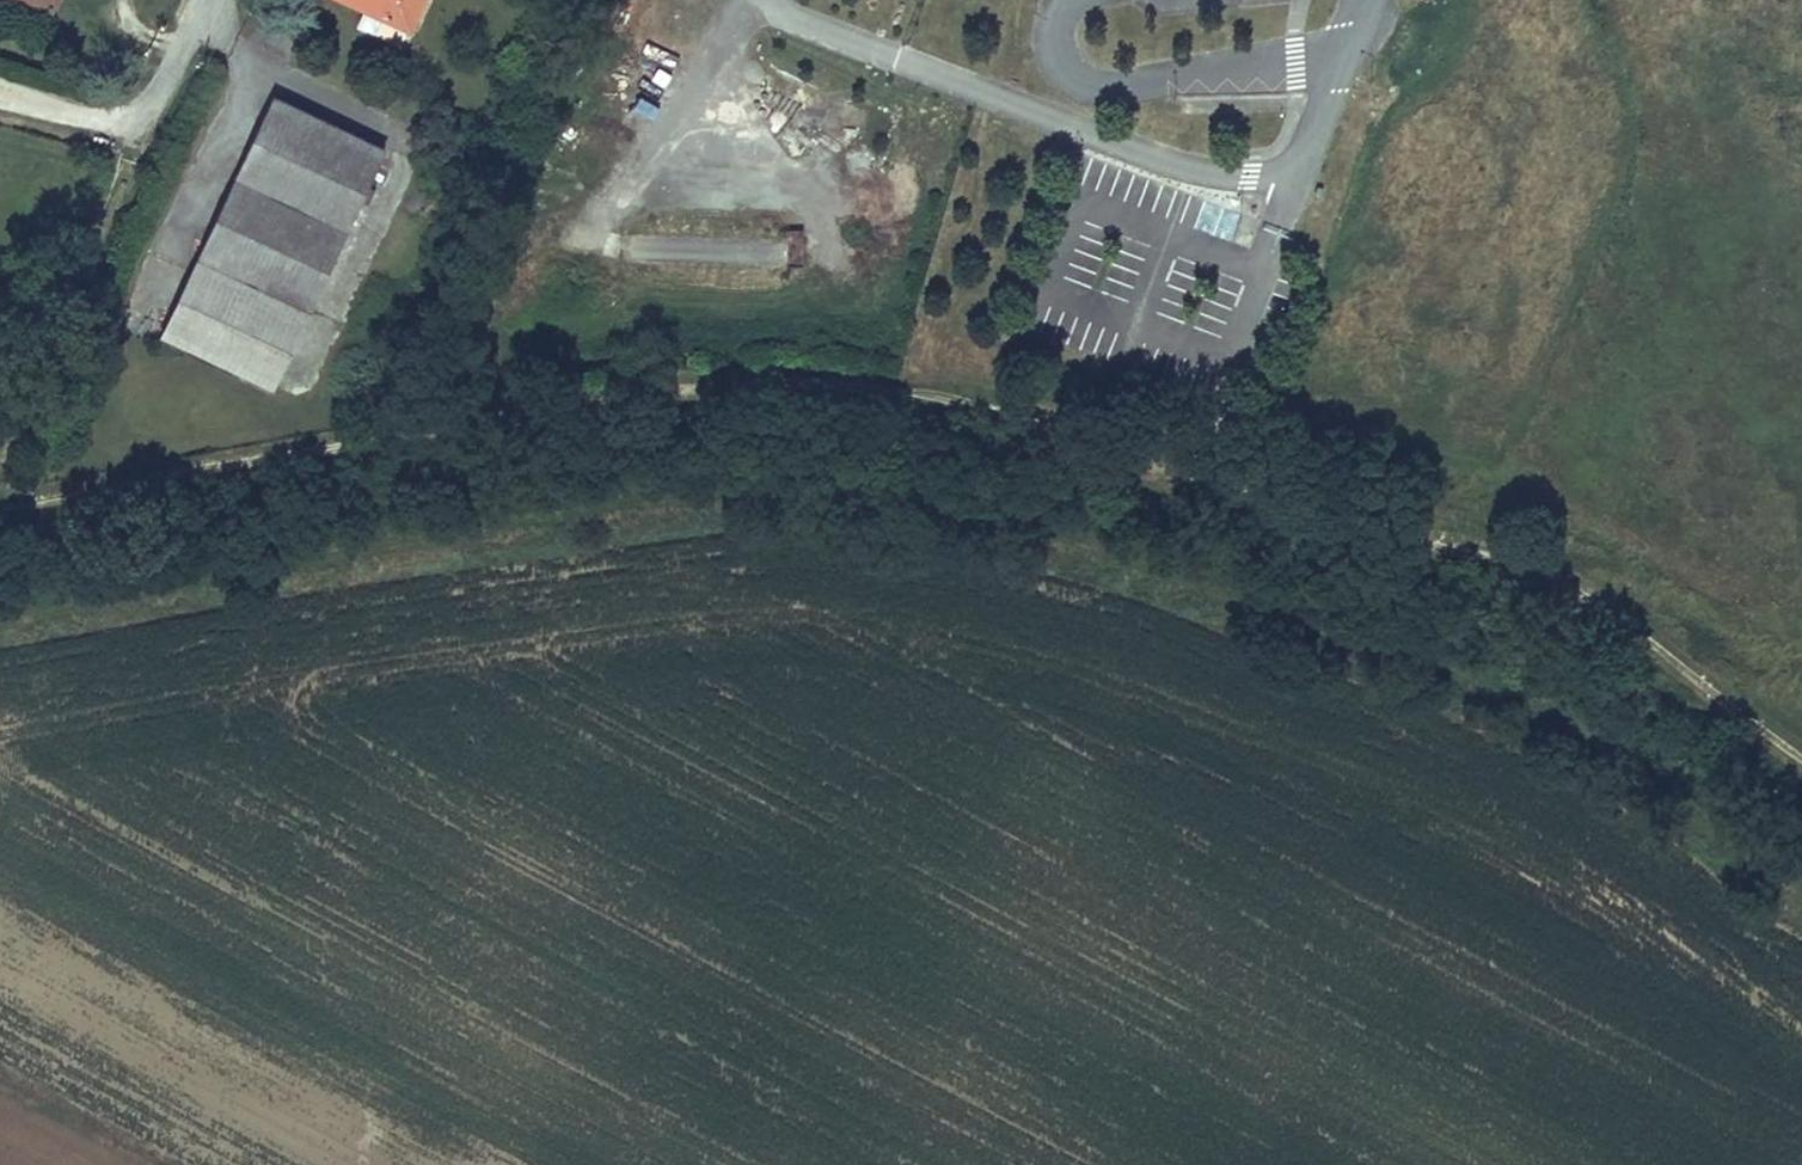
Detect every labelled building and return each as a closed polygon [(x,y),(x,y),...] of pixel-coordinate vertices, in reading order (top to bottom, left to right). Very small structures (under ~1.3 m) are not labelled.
[(54,13),(60,0),(25,0),(54,13)] [(413,31),(428,0),(346,0),(413,31)] [(389,149),(275,96),(161,336),(274,390),(389,149)] [(785,232),(787,264),(803,263),(801,231),(785,232)]
